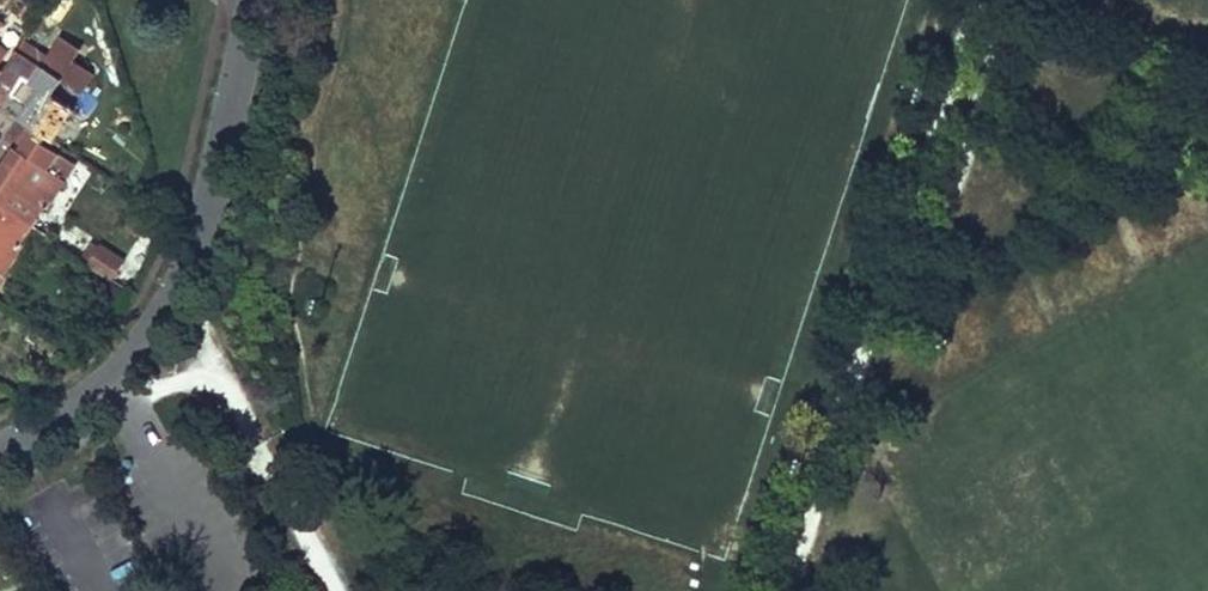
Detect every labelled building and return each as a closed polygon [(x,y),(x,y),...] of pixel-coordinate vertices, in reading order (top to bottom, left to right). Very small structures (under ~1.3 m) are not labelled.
[(21,120),(49,138),(56,143),(61,134),(63,135),(72,122),(70,121),(76,112),(50,95),(56,87),(57,88),(62,80),(83,93),(96,74),(76,61),(82,51),(61,37),(49,56),(42,66),(18,50),(3,72),(0,77),(0,80),(15,90),(13,94),(31,106),(21,120)] [(18,50),(42,66),(49,56),(25,40),(18,50)] [(9,51),(1,46),(0,47),(0,65),(9,51)] [(34,228),(40,220),(39,219),(44,211),(47,213),(53,204),(55,205),(63,192),(62,191),(68,182),(67,181),(51,170),(56,162),(57,163),(62,155),(45,144),(49,138),(21,120),(6,143),(15,149),(23,154),(15,167),(7,161),(1,171),(0,170),(0,206),(34,228)] [(7,161),(15,167),(23,154),(15,149),(7,161)] [(77,165),(62,155),(57,163),(56,162),(51,170),(67,181),(77,165)] [(11,267),(13,268),(21,255),(20,254),(25,245),(22,243),(28,235),(29,236),(34,228),(0,206),(0,284),(11,267)] [(40,220),(34,228),(51,239),(57,230),(41,219),(40,220)] [(83,261),(88,265),(98,249),(93,246),(83,261)] [(88,265),(114,281),(125,263),(100,246),(98,249),(88,265)]
